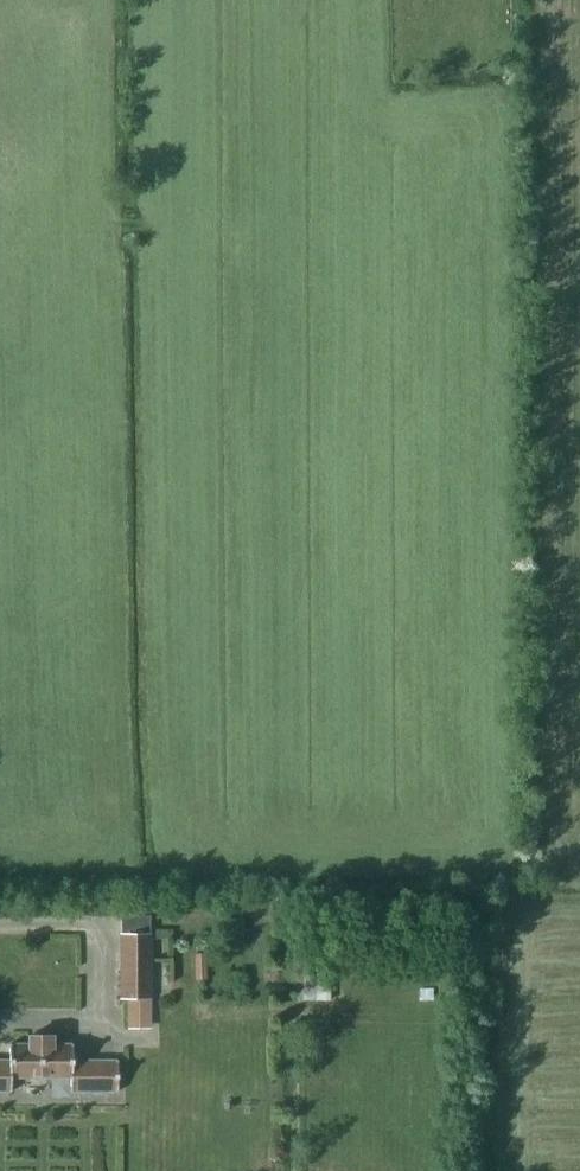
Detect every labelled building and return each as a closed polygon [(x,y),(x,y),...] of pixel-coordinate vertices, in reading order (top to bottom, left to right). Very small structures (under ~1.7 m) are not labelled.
[(120,999),(151,999),(151,934),(120,934),(120,999)] [(334,998),(334,975),(307,975),(306,997),(334,998)] [(11,1046),(11,1061),(0,1061),(0,1092),(12,1092),(12,1090),(11,1090),(11,1077),(70,1077),(70,1090),(70,1092),(118,1092),(118,1060),(116,1060),(116,1061),(72,1061),(72,1046),(72,1044),(71,1044),(52,1044),(52,1038),(53,1038),(53,1036),(31,1036),(31,1038),(31,1044),(13,1044),(11,1044),(11,1046)]
